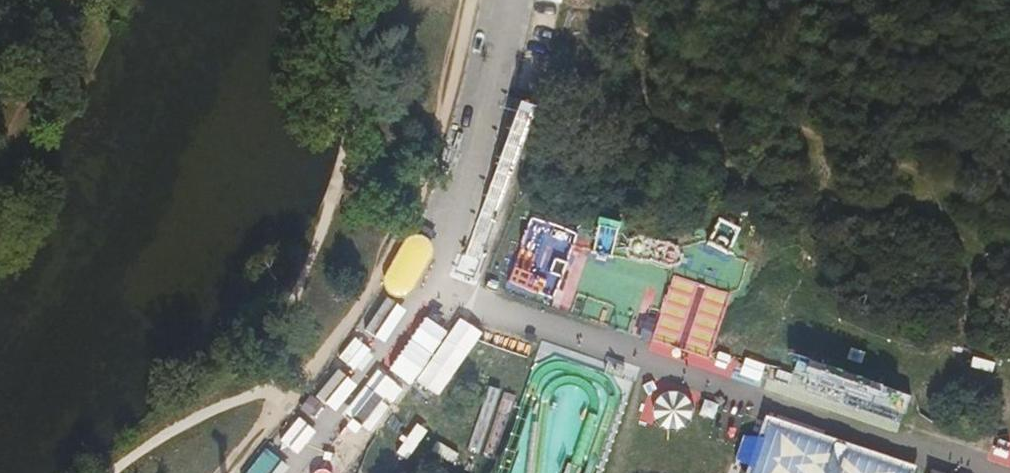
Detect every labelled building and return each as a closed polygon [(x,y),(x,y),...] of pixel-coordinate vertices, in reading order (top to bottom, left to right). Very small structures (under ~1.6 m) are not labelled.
[(487,320),(482,338),(525,350),(530,332),(487,320)] [(451,387),(476,348),(464,340),(439,379),(451,387)] [(833,393),(838,351),(766,341),(761,384),(833,393)] [(736,344),(727,359),(743,369),(752,354),(736,344)] [(980,377),(1009,389),(1009,366),(988,358),(980,377)] [(739,433),(731,460),(744,463),(742,472),(907,472),(911,459),(758,418),(753,437),(739,433)] [(411,419),(395,447),(407,454),(423,426),(411,419)] [(438,431),(428,438),(442,459),(453,452),(438,431)] [(542,472),(562,472),(561,433),(541,433),(542,472)] [(364,450),(389,472),(392,472),(399,465),(373,441),(364,450)] [(257,472),(270,472),(278,459),(268,453),(257,472)] [(355,458),(348,471),(352,472),(386,472),(355,458)]
